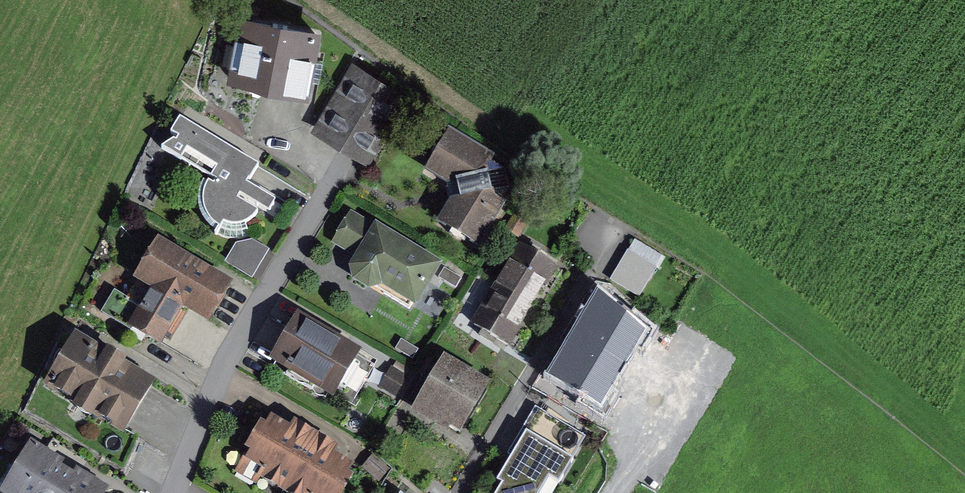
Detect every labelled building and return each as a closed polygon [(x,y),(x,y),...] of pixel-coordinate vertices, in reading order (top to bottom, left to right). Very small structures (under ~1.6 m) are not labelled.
[(249,16),(241,74),(319,84),(326,26),(249,16)] [(353,67),(318,126),(364,153),(399,95),(353,67)] [(271,162),(189,110),(168,143),(219,175),(211,191),(214,207),(223,216),(233,220),(247,219),(260,212),(267,199),(275,205),(284,192),(261,177),(271,162)] [(518,173),(451,132),(429,168),(462,188),(442,221),(477,242),(518,173)] [(357,207),(343,232),(366,244),(354,265),(419,301),(444,255),(357,207)] [(245,227),(228,252),(255,270),(272,244),(245,227)] [(238,283),(167,237),(148,266),(169,280),(145,316),(170,333),(194,296),(218,312),(238,283)] [(531,304),(554,267),(520,247),(498,284),(531,304)] [(509,341),(531,304),(498,284),(475,321),(509,341)] [(598,312),(580,345),(609,361),(627,328),(598,312)] [(311,315),(282,364),(340,398),(369,349),(311,315)] [(50,384),(125,429),(152,385),(76,339),(50,384)] [(401,387),(411,364),(396,358),(386,381),(401,387)] [(484,385),(443,361),(418,404),(459,428),(484,385)] [(504,474),(537,492),(550,492),(590,425),(547,400),(504,474)] [(275,412),(245,460),(285,485),(315,437),(275,412)] [(285,485),(298,492),(336,492),(355,462),(315,437),(285,485)] [(12,492),(53,492),(68,469),(33,448),(8,491),(12,492)] [(102,489),(68,469),(53,492),(100,492),(102,489)]
